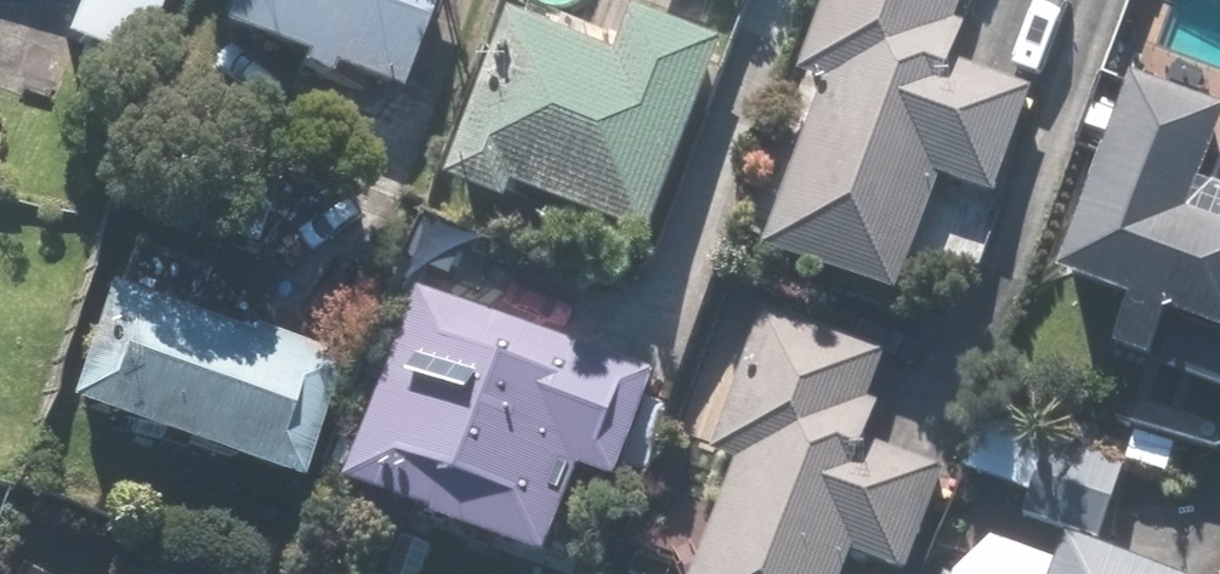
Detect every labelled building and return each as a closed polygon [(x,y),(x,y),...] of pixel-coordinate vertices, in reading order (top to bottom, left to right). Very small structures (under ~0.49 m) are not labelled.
[(62,45),(132,70),(158,0),(78,0),(62,45)] [(418,0),(219,0),(203,41),(376,108),(418,0)] [(811,92),(748,257),(876,307),(925,181),(982,204),(1022,100),(939,68),(953,31),(941,26),(951,0),(818,0),(786,82),(811,92)] [(525,9),(514,40),(498,34),(446,176),(636,246),(708,49),(626,19),(606,73),(569,60),(580,29),(525,9)] [(1211,121),(1120,86),(1040,293),(1109,320),(1093,360),(1129,373),(1144,334),(1215,361),(1219,350),(1219,249),(1170,230),(1211,121)] [(225,349),(90,298),(46,415),(277,502),(328,366),(233,330),(225,349)] [(565,484),(597,497),(640,391),(410,298),(329,500),(511,573),(528,573),(565,484)] [(875,358),(755,312),(696,465),(729,477),(691,573),(837,573),(839,569),(851,573),(895,573),(933,477),(853,446),(865,414),(855,410),(875,358)] [(1088,550),(1116,467),(1038,440),(1009,524),(1088,550)] [(1053,544),(1042,573),(1134,573),(1053,544)]
